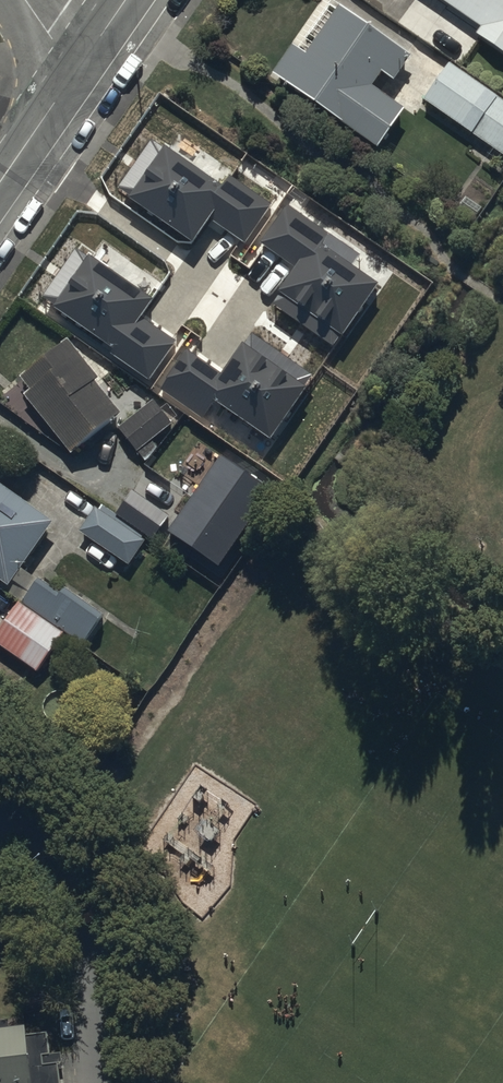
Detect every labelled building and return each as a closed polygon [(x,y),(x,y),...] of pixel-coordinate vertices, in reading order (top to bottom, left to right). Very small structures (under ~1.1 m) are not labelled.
[(399,23),(460,66),(480,38),(502,54),(502,0),(415,0),(399,23)] [(294,44),(273,74),(379,150),(407,111),(373,87),(383,73),(396,82),(413,58),(342,6),(308,54),(294,44)] [(449,64),(424,100),(502,155),(502,101),(449,64)] [(191,239),(208,215),(244,240),(270,203),(229,174),(222,184),(165,144),(129,196),(191,239)] [(359,253),(287,203),(260,240),(297,265),(279,290),(343,334),(379,282),(352,263),(359,253)] [(154,298),(89,254),(53,305),(114,347),(110,353),(149,380),(176,340),(141,316),(154,298)] [(32,390),(26,395),(73,455),(123,415),(98,383),(102,380),(71,341),(23,379),(32,390)] [(306,386),(242,342),(220,373),(186,349),(160,387),(203,417),(214,400),(269,439),(306,386)] [(154,401),(120,428),(145,461),(159,451),(152,441),(173,425),(154,401)] [(221,571),(276,491),(220,453),(166,534),(221,571)] [(178,502),(142,476),(116,513),(152,539),(178,502)] [(0,485),(0,581),(8,587),(6,590),(83,646),(105,616),(65,587),(60,593),(40,578),(38,580),(23,569),(55,524),(0,485)] [(95,508),(79,532),(130,565),(146,541),(95,508)] [(20,605),(0,634),(0,646),(38,672),(64,634),(20,605)] [(26,1036),(26,1028),(12,1029),(11,1020),(0,1021),(0,1082),(60,1082),(58,1065),(64,1065),(63,1053),(49,1055),(47,1034),(26,1036)]
